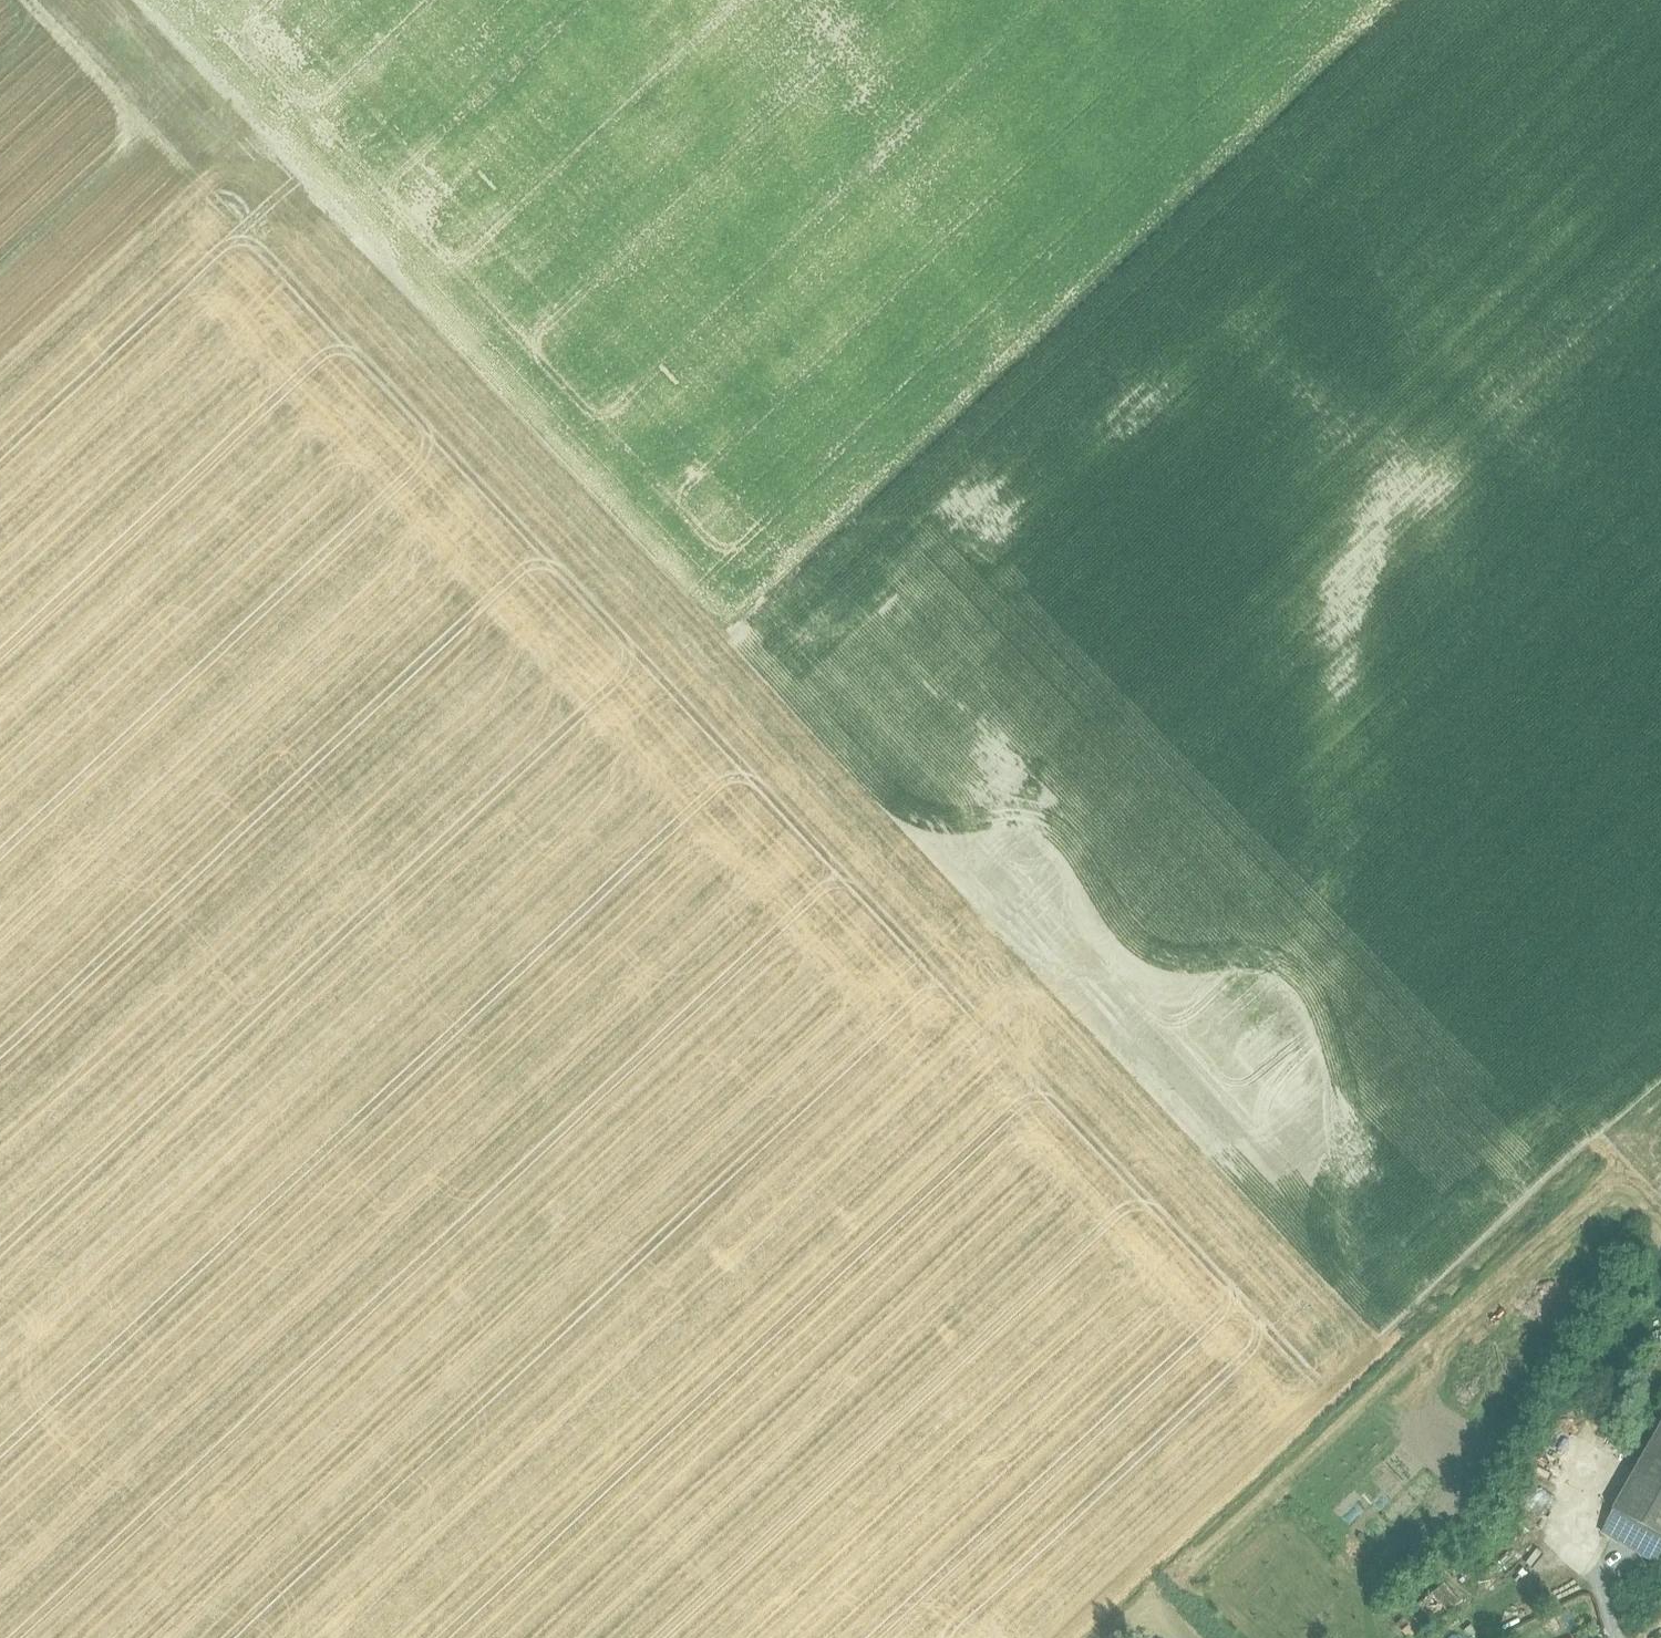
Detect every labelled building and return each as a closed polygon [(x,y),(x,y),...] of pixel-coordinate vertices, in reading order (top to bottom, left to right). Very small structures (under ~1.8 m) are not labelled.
[(1660,1557),(1660,1435),(1609,1529),(1660,1558),(1660,1557)] [(1455,1602),(1442,1587),(1404,1619),(1406,1622),(1399,1628),(1408,1637),(1410,1637),(1416,1633),(1414,1631),(1442,1607),(1445,1610),(1455,1602)]
